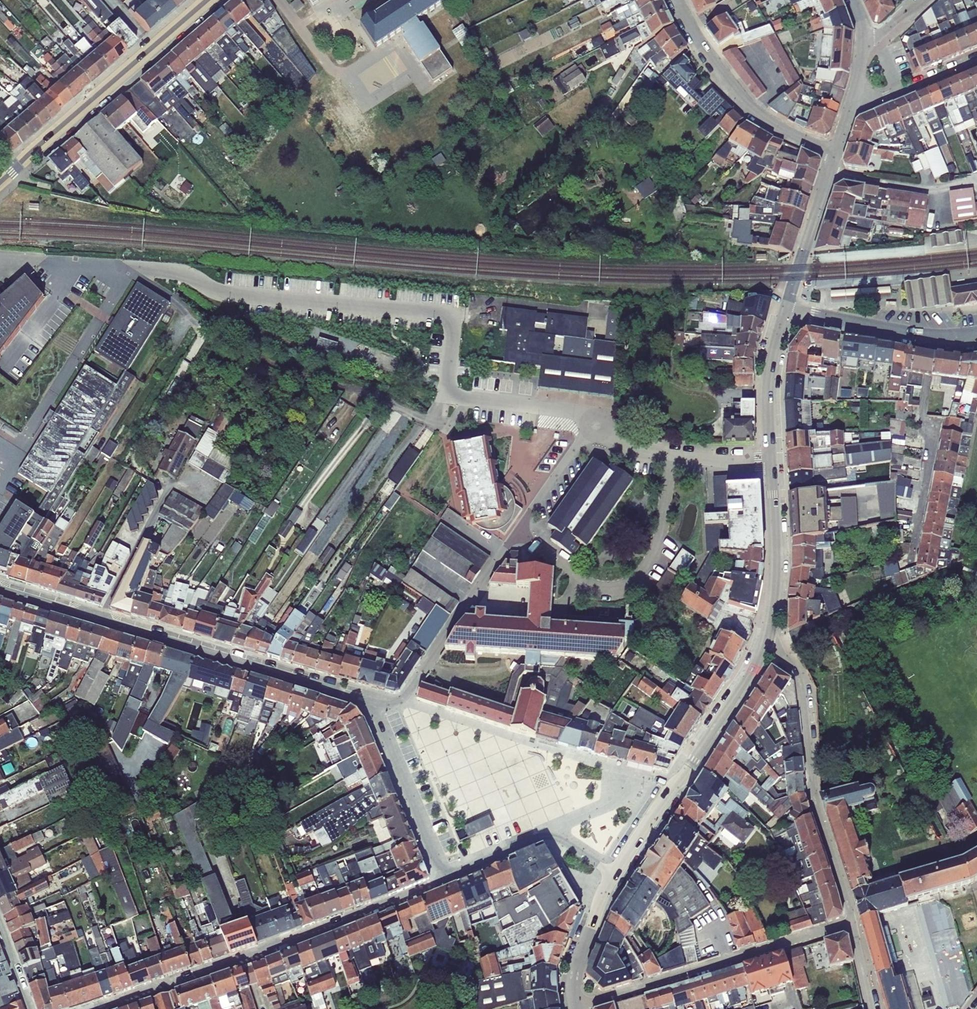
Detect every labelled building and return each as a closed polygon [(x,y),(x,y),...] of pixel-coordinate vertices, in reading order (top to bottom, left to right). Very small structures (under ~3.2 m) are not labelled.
[(125,52),(136,43),(99,0),(80,0),(105,29),(125,52)] [(174,10),(165,0),(149,0),(145,4),(161,22),(174,10)] [(174,10),(186,0),(165,0),(174,10)] [(223,11),(244,35),(258,51),(265,45),(245,22),(251,16),(237,0),(236,0),(223,11)] [(251,16),(259,25),(275,11),(269,0),(237,0),(251,16)] [(401,32),(405,37),(402,39),(420,65),(421,65),(433,83),(452,70),(423,25),(421,27),(417,22),(443,4),(440,0),(399,0),(360,27),(376,49),(401,32)] [(601,4),(605,11),(620,4),(622,8),(638,0),(609,0),(601,4)] [(661,0),(638,0),(622,8),(611,13),(614,20),(618,18),(620,22),(662,2),(661,0)] [(703,13),(717,5),(714,0),(689,0),(697,16),(703,13)] [(764,14),(790,7),(788,0),(767,0),(760,2),(764,14)] [(845,9),(840,0),(806,0),(796,5),(797,5),(794,6),(797,13),(800,12),(800,13),(814,7),(819,19),(820,19),(845,9)] [(873,23),(879,24),(893,11),(889,0),(863,0),(873,23)] [(971,50),(957,15),(953,6),(950,0),(940,0),(939,1),(945,16),(948,22),(953,20),(956,27),(951,29),(961,54),(971,50)] [(939,1),(930,9),(935,20),(945,16),(939,1)] [(148,33),(161,22),(145,4),(141,7),(137,2),(128,10),(148,33)] [(668,14),(662,2),(620,22),(621,24),(613,29),(615,34),(629,27),(631,32),(636,29),(668,14)] [(752,2),(746,5),(751,13),(757,10),(752,2)] [(10,31),(16,25),(10,18),(7,20),(0,12),(3,10),(0,7),(0,20),(10,31)] [(853,34),(845,9),(820,19),(824,29),(846,33),(853,34)] [(930,9),(922,17),(927,27),(936,23),(935,20),(930,9)] [(976,9),(967,14),(976,38),(976,11),(976,9)] [(223,11),(213,19),(244,55),(250,50),(240,39),(244,35),(223,11)] [(976,47),(976,38),(967,14),(966,11),(957,15),(971,50),(976,47)] [(697,16),(706,29),(711,25),(703,13),(697,16)] [(673,25),(668,14),(636,29),(641,38),(643,42),(673,25)] [(711,25),(706,29),(719,47),(733,37),(735,39),(740,37),(743,46),(760,40),(774,35),(769,26),(745,34),(741,24),(734,26),(727,15),(711,25)] [(86,25),(116,60),(125,52),(105,29),(101,32),(88,17),(83,22),(86,25)] [(931,67),(941,62),(930,34),(927,27),(922,17),(914,25),(918,34),(931,67)] [(576,18),(568,23),(572,30),(580,26),(576,18)] [(213,19),(202,28),(233,63),(236,67),(246,58),(244,55),(213,19)] [(781,19),(772,23),(775,32),(784,28),(781,19)] [(951,58),(961,54),(951,29),(948,22),(938,26),(939,30),(951,58)] [(610,23),(600,28),(603,33),(613,29),(610,23)] [(89,47),(107,68),(116,60),(86,25),(81,29),(87,35),(86,36),(93,44),(89,47)] [(467,33),(462,25),(452,32),(462,47),(472,41),(467,33)] [(285,27),(272,38),(308,81),(316,74),(285,27)] [(676,32),(673,27),(647,47),(650,51),(642,57),(647,64),(650,59),(679,38),(675,32),(676,32)] [(202,28),(192,37),(226,76),(231,72),(228,68),(233,63),(202,28)] [(467,33),(472,41),(478,37),(474,29),(467,33)] [(526,29),(519,33),(523,41),(531,37),(526,29)] [(641,38),(636,29),(631,32),(600,48),(606,60),(626,51),(624,47),(641,38)] [(851,62),(853,34),(846,33),(824,29),(824,35),(821,34),(820,59),(851,62)] [(941,62),(951,58),(939,30),(930,34),(941,62)] [(914,74),(931,67),(918,34),(909,38),(907,44),(910,53),(906,55),(914,74)] [(774,35),(760,40),(773,62),(774,61),(790,88),(800,80),(774,35)] [(11,37),(7,41),(17,52),(22,48),(11,37)] [(192,37),(182,46),(216,85),(226,76),(192,37)] [(601,37),(591,42),(594,49),(604,44),(601,37)] [(687,48),(679,38),(650,59),(655,66),(667,58),(670,61),(687,48)] [(73,47),(98,76),(107,68),(89,47),(82,39),(73,47)] [(69,60),(89,83),(98,76),(73,47),(67,40),(62,44),(72,57),(69,60)] [(642,57),(650,51),(647,47),(646,45),(637,52),(642,57)] [(182,46),(172,55),(191,77),(208,97),(218,88),(216,85),(182,46)] [(737,48),(722,54),(752,93),(757,99),(766,91),(744,62),(746,61),(737,48)] [(54,63),(79,91),(89,83),(69,60),(64,54),(54,63)] [(172,55),(162,64),(182,87),(195,102),(199,99),(196,95),(199,93),(193,86),(191,88),(186,82),(191,77),(172,55)] [(661,78),(655,84),(662,90),(668,84),(694,110),(698,106),(711,118),(697,133),(705,140),(719,126),(734,111),(712,90),(702,100),(694,93),(703,84),(700,82),(699,83),(695,78),(696,77),(686,68),(690,64),(689,63),(689,61),(686,58),(684,58),(682,57),(661,78)] [(56,83),(71,99),(79,91),(54,63),(51,59),(47,63),(54,72),(50,76),(56,83)] [(850,76),(851,62),(820,59),(818,71),(850,76)] [(162,64),(151,73),(189,117),(195,112),(176,92),(182,87),(162,64)] [(26,65),(23,69),(26,73),(31,78),(35,73),(26,65)] [(575,65),(553,81),(563,96),(570,91),(571,92),(586,81),(582,75),(585,72),(581,66),(577,68),(575,65)] [(976,69),(966,73),(976,99),(976,71),(976,69)] [(620,70),(611,84),(616,87),(625,73),(620,70)] [(253,71),(246,78),(259,92),(265,86),(259,78),(253,71)] [(840,107),(850,76),(818,71),(816,81),(823,83),(821,91),(828,93),(825,102),(840,107)] [(151,73),(141,81),(168,113),(174,108),(193,131),(194,130),(197,135),(202,131),(189,117),(151,73)] [(655,73),(636,91),(642,97),(655,84),(661,78),(655,73)] [(966,73),(956,78),(974,121),(976,120),(976,114),(975,109),(976,108),(976,99),(966,73)] [(39,75),(35,80),(41,86),(48,92),(61,108),(71,99),(56,83),(52,87),(39,75)] [(19,84),(50,120),(59,112),(42,93),(38,89),(26,77),(19,84)] [(974,121),(956,78),(946,82),(966,130),(976,125),(974,121)] [(803,86),(800,80),(790,88),(768,107),(788,120),(796,104),(800,95),(803,86)] [(141,81),(129,92),(157,121),(157,120),(168,113),(141,81)] [(508,81),(500,86),(505,95),(514,91),(508,81)] [(966,130),(946,82),(936,86),(949,117),(956,134),(966,130)] [(10,96),(40,128),(50,120),(19,84),(11,91),(8,94),(10,96)] [(41,86),(38,89),(42,93),(59,112),(61,108),(48,92),(41,86)] [(809,87),(803,86),(800,95),(805,97),(809,87)] [(949,117),(936,86),(926,90),(939,121),(940,121),(949,117)] [(939,121),(926,90),(915,95),(928,126),(932,135),(943,130),(940,121),(939,121)] [(129,92),(112,107),(127,124),(131,121),(143,134),(157,121),(129,92)] [(928,126),(915,95),(904,100),(923,140),(925,145),(931,142),(924,127),(928,126)] [(2,104),(30,137),(40,128),(10,96),(2,104)] [(837,117),(840,107),(825,102),(815,99),(811,109),(813,109),(837,117)] [(923,140),(904,100),(893,104),(911,144),(917,156),(924,153),(919,142),(923,140)] [(21,145),(30,137),(2,104),(0,102),(0,121),(21,145)] [(911,144),(893,104),(883,108),(896,139),(904,136),(906,141),(905,142),(905,145),(911,144)] [(112,107),(101,116),(117,134),(127,124),(112,107)] [(883,108),(874,112),(889,143),(891,147),(899,146),(896,139),(883,108)] [(837,117),(813,109),(809,124),(796,120),(794,124),(806,131),(826,138),(830,135),(837,117)] [(743,120),(734,111),(719,126),(728,135),(743,120)] [(889,143),(874,112),(860,118),(856,122),(852,134),(872,141),(871,144),(878,146),(889,143)] [(627,113),(609,130),(620,141),(637,123),(627,113)] [(101,116),(73,140),(103,175),(116,190),(126,182),(124,179),(142,163),(117,134),(101,116)] [(546,116),(533,126),(543,138),(555,128),(546,116)] [(11,153),(21,145),(0,121),(0,141),(11,153)] [(746,152),(759,131),(746,123),(711,160),(722,166),(725,161),(725,162),(731,152),(741,158),(746,152)] [(225,124),(220,129),(227,137),(232,132),(225,124)] [(249,127),(242,133),(248,139),(254,133),(249,127)] [(776,161),(779,153),(783,142),(773,139),(759,131),(746,152),(754,157),(746,170),(750,173),(744,182),(748,185),(754,180),(755,182),(760,179),(758,176),(762,174),(765,168),(773,171),(776,161)] [(872,141),(852,134),(848,146),(877,151),(878,146),(871,144),(872,141)] [(103,175),(73,140),(60,152),(79,174),(86,168),(110,195),(116,190),(103,175)] [(917,156),(911,144),(905,145),(902,145),(902,154),(917,156)] [(877,151),(848,146),(843,163),(846,168),(868,171),(873,155),(881,157),(880,160),(893,162),(894,153),(877,151)] [(924,153),(917,156),(919,160),(923,170),(929,167),(934,178),(948,173),(938,147),(924,153)] [(819,159),(801,151),(799,156),(817,162),(819,159)] [(60,152),(50,161),(56,168),(55,170),(59,174),(57,176),(63,183),(71,177),(74,181),(73,183),(82,193),(90,186),(79,174),(60,152)] [(441,153),(432,159),(437,167),(446,161),(441,153)] [(821,163),(817,162),(799,156),(798,159),(779,153),(776,161),(818,174),(821,163)] [(916,173),(923,170),(919,160),(912,163),(916,173)] [(813,188),(818,174),(776,161),(773,171),(772,174),(777,176),(787,180),(813,188)] [(672,177),(663,179),(668,191),(677,188),(672,177)] [(657,191),(648,179),(635,188),(645,200),(657,191)] [(809,201),(813,188),(787,180),(785,186),(783,185),(782,187),(776,184),(774,189),(809,201)] [(52,186),(38,182),(37,189),(50,192),(52,186)] [(344,183),(335,189),(339,195),(347,189),(346,188),(346,187),(344,183)] [(834,189),(830,202),(869,209),(877,211),(880,211),(882,201),(888,202),(887,211),(909,214),(909,211),(925,213),(928,198),(844,183),(834,189)] [(490,185),(484,190),(489,197),(495,192),(490,185)] [(805,214),(809,201),(774,189),(772,188),(768,187),(765,199),(755,196),(750,207),(775,207),(775,205),(805,214)] [(972,189),(949,192),(953,223),(976,219),(975,203),(972,189)] [(685,191),(680,197),(688,203),(692,198),(685,191)] [(699,194),(691,202),(694,206),(698,202),(703,198),(699,194)] [(703,197),(703,198),(698,202),(703,207),(708,201),(703,197)] [(830,202),(827,212),(859,218),(866,219),(867,214),(877,215),(877,211),(869,209),(830,202)] [(695,218),(696,206),(684,205),(687,217),(695,218)] [(799,232),(805,214),(775,205),(775,207),(750,207),(733,206),(732,222),(734,222),(751,223),(776,225),(799,232)] [(923,227),(925,213),(909,211),(909,214),(887,211),(883,210),(881,222),(920,229),(920,228),(923,227)] [(827,212),(824,222),(846,228),(848,222),(857,224),(859,218),(827,212)] [(824,222),(814,252),(848,248),(852,239),(868,242),(874,221),(866,219),(859,218),(857,224),(855,230),(846,228),(824,222)] [(791,256),(799,232),(776,225),(771,239),(750,237),(751,223),(734,222),(731,240),(740,241),(739,244),(770,248),(791,256)] [(961,231),(930,236),(932,249),(963,244),(961,231)] [(949,276),(904,283),(908,309),(908,312),(943,306),(954,305),(951,289),(949,276)] [(0,300),(0,355),(44,298),(26,278),(4,297),(0,300)] [(138,284),(95,352),(126,372),(170,304),(138,284)] [(951,289),(954,305),(954,307),(971,304),(976,303),(976,285),(951,289)] [(890,287),(830,292),(831,304),(891,300),(890,287)] [(698,299),(689,297),(687,309),(696,311),(698,299)] [(764,325),(770,301),(744,301),(743,304),(729,301),(725,317),(764,325)] [(507,331),(503,362),(515,364),(522,365),(541,367),(538,388),(611,397),(613,398),(619,345),(613,344),(617,312),(608,311),(605,343),(585,340),(588,318),(547,313),(547,315),(537,314),(537,312),(502,308),(499,330),(507,331)] [(761,338),(764,325),(725,317),(703,313),(702,323),(727,324),(727,329),(733,329),(732,335),(761,337),(761,338)] [(789,349),(788,355),(822,360),(824,332),(809,329),(802,332),(789,349)] [(224,337),(214,331),(210,338),(220,343),(224,337)] [(685,332),(674,332),(673,351),(683,351),(684,334),(685,332)] [(841,335),(824,332),(822,360),(838,363),(838,359),(841,335)] [(694,335),(684,334),(684,347),(693,347),(694,335)] [(757,350),(761,337),(732,335),(732,337),(701,335),(700,348),(720,349),(757,350)] [(858,362),(861,339),(859,339),(859,340),(849,338),(849,337),(844,336),(841,360),(858,362)] [(337,344),(320,338),(315,356),(332,361),(337,344)] [(875,365),(878,342),(869,342),(869,341),(865,341),(865,340),(861,339),(858,362),(875,364),(874,365),(875,365)] [(891,367),(895,346),(892,345),(892,346),(882,344),(882,343),(878,342),(875,365),(891,367)] [(897,392),(905,348),(895,346),(891,367),(887,391),(897,392)] [(911,372),(914,349),(905,348),(897,392),(900,392),(903,393),(902,402),(904,402),(907,386),(909,372),(911,372)] [(754,363),(757,350),(720,349),(720,353),(732,353),(732,362),(754,363)] [(923,376),(927,352),(914,349),(911,372),(909,372),(907,386),(904,402),(909,402),(908,406),(912,406),(919,406),(923,376)] [(927,352),(923,376),(931,377),(934,353),(927,352)] [(961,357),(934,353),(931,377),(930,386),(940,388),(940,386),(955,387),(961,357)] [(822,360),(788,355),(786,376),(806,377),(806,375),(811,375),(812,369),(827,371),(826,373),(822,373),(821,379),(839,380),(840,367),(841,360),(838,359),(838,363),(822,360)] [(973,356),(962,398),(961,403),(971,405),(969,413),(970,413),(968,423),(964,423),(964,420),(962,420),(962,419),(956,419),(949,418),(945,418),(943,431),(971,437),(976,408),(976,356),(973,356)] [(973,356),(961,357),(955,387),(954,396),(962,398),(973,356)] [(857,369),(858,362),(841,360),(840,367),(857,369)] [(735,385),(754,385),(754,363),(732,362),(732,369),(716,369),(717,376),(735,376),(735,385)] [(117,386),(86,366),(54,416),(49,412),(43,422),(46,424),(48,425),(18,473),(49,493),(38,510),(39,511),(40,509),(48,515),(51,511),(60,497),(86,456),(78,451),(91,430),(100,435),(136,379),(125,372),(117,386)] [(806,377),(786,376),(784,403),(810,402),(812,389),(824,390),(823,402),(836,402),(839,380),(821,379),(806,377)] [(869,390),(858,388),(856,397),(867,398),(869,390)] [(851,391),(841,390),(840,398),(851,399),(851,391)] [(909,402),(904,402),(902,402),(895,401),(895,412),(896,412),(896,419),(906,422),(911,423),(912,406),(908,406),(909,402)] [(810,402),(784,403),(786,437),(823,435),(823,425),(811,426),(810,402)] [(754,403),(733,403),(733,420),(723,420),(724,444),(754,444),(754,403)] [(960,405),(952,404),(949,418),(956,419),(960,405)] [(237,419),(223,411),(213,430),(210,429),(196,451),(202,455),(208,459),(214,463),(220,466),(226,470),(231,473),(238,462),(215,448),(221,437),(225,440),(237,419)] [(629,411),(619,421),(628,432),(639,422),(629,411)] [(160,471),(175,479),(184,459),(194,440),(195,441),(204,423),(192,417),(190,421),(188,420),(182,434),(178,432),(168,452),(165,450),(162,456),(166,458),(160,471)] [(906,422),(896,419),(890,419),(890,432),(890,434),(903,436),(906,422)] [(5,425),(2,430),(14,439),(18,433),(5,425)] [(971,437),(943,431),(941,442),(969,448),(971,437)] [(890,434),(890,432),(881,432),(881,443),(890,443),(890,434)] [(823,435),(786,437),(787,453),(860,446),(860,440),(852,441),(852,433),(823,435)] [(904,437),(892,436),(892,443),(903,445),(904,437)] [(110,441),(102,454),(110,459),(118,446),(110,441)] [(465,445),(449,448),(453,468),(449,469),(450,474),(452,473),(452,476),(456,475),(459,493),(455,493),(456,498),(458,497),(458,500),(462,499),(465,516),(462,517),(462,521),(470,520),(471,526),(475,525),(476,526),(479,528),(482,530),(484,530),(486,531),(489,531),(492,531),(494,531),(496,531),(498,531),(505,535),(522,510),(512,503),(511,502),(511,500),(510,498),(509,496),(508,494),(506,493),(505,492),(504,490),(502,489),(500,488),(499,488),(497,487),(493,464),(491,464),(487,441),(471,444),(471,441),(464,442),(465,445)] [(969,448),(941,442),(939,452),(967,458),(969,448)] [(860,446),(787,453),(788,474),(833,470),(845,468),(890,461),(890,454),(890,445),(890,443),(881,443),(860,446)] [(904,447),(890,445),(890,454),(903,455),(904,447)] [(93,448),(81,466),(88,471),(100,452),(93,448)] [(409,449),(388,479),(398,486),(419,456),(409,449)] [(202,455),(196,451),(189,462),(196,466),(202,455)] [(967,458),(939,452),(937,463),(965,469),(967,458)] [(903,455),(890,454),(890,461),(890,466),(892,466),(902,466),(904,456),(903,455)] [(202,455),(196,466),(201,470),(208,459),(202,455)] [(208,459),(201,470),(207,474),(214,463),(208,459)] [(550,540),(573,556),(580,547),(575,543),(577,540),(586,547),(633,481),(611,465),(607,470),(594,461),(548,526),(556,531),(550,540)] [(214,463),(207,474),(213,477),(220,466),(214,463)] [(965,469),(937,463),(934,473),(963,479),(965,469)] [(220,466),(213,477),(219,481),(226,470),(220,466)] [(907,468),(892,466),(892,473),(906,475),(907,468)] [(833,470),(788,474),(790,495),(816,492),(815,483),(846,480),(845,468),(833,470)] [(134,474),(127,470),(113,495),(120,500),(134,474)] [(226,470),(219,481),(224,484),(225,484),(231,473),(226,470)] [(963,479),(934,473),(932,483),(961,489),(963,479)] [(895,482),(895,486),(910,489),(911,482),(901,480),(902,477),(900,475),(890,474),(890,483),(895,482)] [(110,478),(105,487),(113,492),(118,483),(110,478)] [(747,551),(762,552),(762,550),(762,549),(762,541),(762,539),(761,539),(761,531),(761,529),(760,520),(761,520),(761,518),(760,518),(760,509),(760,508),(759,499),(760,499),(760,497),(759,497),(759,496),(759,489),(759,488),(759,486),(757,486),(757,487),(728,488),(728,487),(727,487),(726,478),(714,479),(716,516),(704,517),(706,553),(711,553),(691,585),(702,591),(710,579),(725,555),(727,555),(747,557),(747,551)] [(154,485),(148,481),(127,518),(131,532),(138,530),(137,524),(143,522),(141,516),(148,514),(146,509),(153,507),(151,501),(158,499),(154,485)] [(895,482),(890,483),(877,484),(881,523),(896,522),(896,519),(895,496),(895,486),(895,482)] [(961,489),(932,483),(930,494),(959,500),(961,489)] [(225,484),(224,484),(221,488),(231,496),(235,491),(225,484)] [(913,490),(895,486),(895,496),(911,499),(913,490)] [(231,496),(221,488),(217,494),(227,501),(231,496)] [(816,492),(790,495),(792,540),(816,538),(815,536),(828,534),(827,522),(838,522),(838,531),(858,527),(856,498),(841,499),(841,508),(828,508),(828,501),(826,501),(826,490),(816,492)] [(203,513),(205,510),(173,491),(158,516),(173,524),(188,533),(203,513)] [(245,498),(235,491),(230,500),(239,506),(245,498)] [(394,492),(386,507),(392,510),(400,495),(394,492)] [(227,501),(217,494),(213,499),(223,506),(227,501)] [(959,500),(930,494),(926,514),(955,520),(959,500)] [(65,500),(60,497),(51,511),(55,514),(65,500)] [(253,504),(245,498),(239,506),(248,512),(253,504)] [(223,506),(213,499),(209,504),(220,512),(221,510),(223,506)] [(280,506),(272,501),(267,509),(265,513),(272,519),(280,506)] [(0,531),(0,576),(9,579),(44,521),(17,504),(0,531)] [(220,512),(209,504),(205,510),(203,513),(213,520),(220,512)] [(258,510),(264,514),(265,513),(267,509),(261,505),(258,510)] [(348,511),(341,506),(331,522),(338,527),(348,511)] [(303,513),(296,508),(287,521),(287,520),(278,534),(285,539),(293,526),(294,526),(303,513)] [(897,511),(896,519),(910,521),(911,513),(897,511)] [(955,520),(926,514),(924,525),(953,530),(955,520)] [(49,556),(69,524),(60,518),(54,528),(33,562),(32,562),(26,584),(39,588),(49,556)] [(44,521),(9,579),(26,584),(32,562),(33,562),(54,528),(44,521)] [(97,522),(84,544),(92,549),(105,526),(97,522)] [(170,555),(188,533),(173,524),(158,548),(161,550),(170,555)] [(490,557),(441,524),(431,538),(480,571),(490,557)] [(896,532),(896,524),(877,528),(879,537),(896,534),(896,532)] [(953,530),(924,525),(922,535),(951,541),(953,530)] [(319,534),(309,527),(295,548),(305,555),(310,547),(319,534)] [(816,538),(792,540),(792,550),(823,550),(830,549),(830,544),(835,544),(833,534),(828,534),(815,536),(816,538)] [(951,541),(922,535),(920,546),(949,552),(949,549),(951,541)] [(480,571),(431,538),(423,551),(471,584),(480,571)] [(236,541),(230,550),(237,554),(243,546),(236,541)] [(130,555),(129,550),(114,542),(106,555),(100,568),(107,572),(110,579),(115,583),(130,555)] [(144,542),(110,609),(131,615),(147,569),(151,557),(156,559),(161,550),(158,548),(144,542)] [(903,543),(897,543),(895,552),(906,554),(909,544),(903,543)] [(61,545),(57,553),(63,556),(68,548),(61,545)] [(335,551),(328,546),(319,560),(326,565),(335,551)] [(949,552),(920,546),(918,556),(951,563),(952,555),(958,556),(957,563),(963,560),(965,551),(949,549),(949,552)] [(314,550),(310,547),(305,555),(298,564),(304,568),(307,563),(305,562),(306,560),(309,561),(314,555),(311,553),(314,550)] [(695,558),(682,550),(667,569),(681,578),(695,558)] [(823,550),(792,550),(792,571),(809,570),(808,579),(815,580),(820,581),(822,580),(824,580),(824,568),(823,567),(823,550)] [(57,569),(50,591),(56,593),(75,561),(79,554),(72,551),(68,559),(62,557),(57,569)] [(736,565),(763,567),(762,552),(747,551),(747,557),(727,555),(727,564),(736,565)] [(511,552),(506,560),(519,561),(521,561),(519,552),(511,552)] [(55,558),(49,556),(39,588),(50,591),(57,569),(52,568),(54,562),(57,563),(58,560),(55,559),(55,558)] [(951,563),(918,556),(916,566),(905,570),(899,571),(893,574),(893,576),(897,587),(950,565),(951,563)] [(893,574),(899,571),(896,559),(882,564),(886,578),(893,576),(893,574)] [(75,599),(87,566),(89,562),(84,560),(82,565),(66,596),(75,599)] [(472,609),(445,649),(466,651),(465,660),(475,661),(476,652),(526,656),(571,658),(617,661),(622,642),(634,642),(636,639),(642,631),(647,624),(565,619),(565,626),(551,625),(554,572),(521,569),(521,561),(519,561),(506,560),(489,584),(530,589),(527,623),(486,621),(487,613),(472,609)] [(75,561),(56,593),(66,596),(82,565),(75,561)] [(351,567),(345,564),(336,576),(342,580),(351,567)] [(397,592),(402,583),(387,573),(374,564),(370,574),(397,592)] [(734,577),(761,580),(763,567),(736,565),(734,577)] [(75,599),(84,601),(95,569),(87,566),(75,599)] [(95,569),(84,601),(101,607),(115,583),(110,579),(107,572),(100,568),(96,566),(95,569)] [(387,573),(402,583),(406,577),(391,567),(387,573)] [(131,615),(147,620),(150,608),(157,575),(158,573),(147,569),(131,615)] [(681,578),(667,569),(645,600),(658,609),(681,578)] [(459,603),(411,570),(406,577),(402,583),(423,597),(436,606),(450,615),(459,603)] [(814,588),(815,580),(808,579),(809,570),(792,571),(792,572),(792,573),(792,577),(791,577),(791,578),(792,578),(791,585),(790,585),(790,586),(790,587),(808,587),(814,588)] [(213,640),(232,646),(241,628),(260,600),(275,577),(271,574),(270,576),(266,574),(255,591),(245,588),(243,594),(240,603),(241,603),(239,610),(237,609),(237,608),(236,606),(235,605),(234,604),(233,604),(231,604),(229,604),(227,607),(225,609),(219,621),(213,640)] [(147,620),(158,624),(168,591),(163,589),(161,577),(157,575),(150,608),(147,620)] [(357,578),(350,575),(345,584),(352,588),(357,578)] [(702,591),(719,602),(749,612),(755,614),(756,610),(755,610),(761,580),(734,577),(720,576),(719,583),(710,579),(702,591)] [(158,624),(171,627),(183,584),(176,583),(175,586),(170,585),(168,591),(158,624)] [(216,590),(212,596),(201,617),(195,635),(213,640),(219,621),(225,609),(216,606),(219,601),(227,588),(221,583),(216,590)] [(171,627),(183,631),(194,594),(195,591),(189,589),(189,586),(183,584),(171,627)] [(720,634),(746,646),(748,642),(746,638),(749,633),(752,632),(747,619),(749,612),(719,602),(702,591),(691,585),(679,603),(707,621),(704,626),(720,634)] [(183,631),(195,635),(201,617),(212,596),(216,590),(212,587),(209,592),(197,588),(195,591),(194,594),(183,631)] [(788,603),(813,604),(814,597),(825,598),(825,596),(833,597),(833,590),(814,588),(808,587),(790,587),(788,603)] [(826,608),(829,615),(842,610),(839,603),(833,590),(833,597),(825,596),(825,598),(826,605),(826,608)] [(431,614),(436,606),(423,597),(416,608),(429,616),(431,614)] [(3,600),(0,611),(0,648),(6,629),(8,630),(11,621),(10,620),(15,603),(3,600)] [(270,607),(260,600),(241,628),(232,646),(244,649),(253,630),(261,619),(270,607)] [(27,607),(15,603),(10,620),(11,621),(15,622),(5,653),(12,655),(27,607)] [(788,603),(788,633),(807,624),(807,615),(813,615),(813,622),(829,615),(825,606),(820,608),(820,604),(813,604),(788,603)] [(431,614),(445,623),(450,615),(436,606),(431,614)] [(39,610),(27,607),(12,655),(11,660),(16,662),(25,634),(31,635),(39,610)] [(284,627),(295,612),(290,608),(276,628),(271,625),(256,653),(268,657),(284,627)] [(51,614),(39,610),(31,635),(29,643),(36,646),(34,653),(40,655),(46,633),(51,614)] [(284,627),(268,657),(280,660),(286,646),(294,634),(306,618),(296,611),(295,612),(284,627)] [(286,646),(280,660),(292,664),(296,651),(306,633),(304,632),(307,627),(309,628),(317,617),(310,612),(306,618),(294,634),(286,646)] [(755,614),(749,612),(747,619),(752,632),(749,633),(746,638),(748,642),(746,646),(753,633),(751,627),(757,614),(755,614)] [(72,620),(51,614),(46,633),(40,655),(53,659),(47,678),(50,683),(57,674),(58,668),(72,620)] [(445,623),(431,614),(429,616),(426,621),(440,630),(445,623)] [(340,678),(357,683),(366,651),(358,648),(364,626),(359,625),(361,617),(355,615),(349,636),(346,645),(349,646),(340,678)] [(296,651),(292,664),(304,668),(314,635),(317,631),(321,625),(324,621),(317,617),(309,628),(306,633),(296,651)] [(271,625),(261,619),(253,630),(244,649),(256,653),(271,625)] [(83,624),(72,620),(58,668),(67,672),(72,659),(74,655),(83,624)] [(426,621),(421,628),(435,638),(440,630),(426,621)] [(807,624),(788,633),(794,649),(800,647),(801,650),(807,648),(805,644),(804,643),(809,641),(806,632),(815,627),(813,622),(807,624)] [(74,655),(72,659),(84,661),(85,659),(95,627),(83,624),(74,655)] [(321,625),(317,631),(322,634),(326,628),(321,625)] [(109,632),(95,627),(85,659),(84,661),(86,662),(89,663),(90,658),(95,659),(109,632)] [(430,645),(435,638),(421,628),(416,636),(430,645)] [(653,639),(642,631),(636,639),(648,647),(653,639)] [(95,659),(94,660),(104,666),(107,667),(106,668),(109,670),(106,676),(109,678),(116,665),(115,665),(116,661),(123,636),(109,632),(95,659)] [(322,647),(316,671),(328,675),(334,657),(332,656),(336,638),(328,634),(325,640),(322,647)] [(710,654),(734,670),(746,646),(720,634),(719,636),(714,645),(710,654)] [(714,645),(719,636),(715,634),(710,643),(714,645)] [(318,636),(314,635),(304,668),(316,671),(322,647),(317,645),(319,639),(318,639),(318,636)] [(328,675),(340,678),(349,646),(346,645),(349,636),(345,635),(343,645),(338,643),(334,657),(328,675)] [(137,640),(123,636),(116,661),(123,664),(111,695),(116,697),(121,686),(130,665),(137,640)] [(430,645),(416,636),(411,644),(425,653),(430,645)] [(151,645),(137,640),(130,665),(121,686),(134,691),(145,665),(151,645)] [(393,658),(394,658),(397,654),(402,658),(407,650),(409,646),(403,643),(393,658)] [(409,646),(407,650),(402,658),(397,654),(394,658),(394,662),(393,665),(385,691),(394,693),(399,691),(420,660),(425,653),(411,644),(409,646)] [(166,649),(151,645),(145,665),(134,691),(112,740),(122,753),(131,734),(140,714),(138,713),(154,669),(160,670),(166,649)] [(194,658),(166,649),(160,670),(173,674),(163,696),(150,718),(149,721),(143,731),(145,732),(168,745),(175,735),(160,728),(164,721),(183,687),(188,678),(194,658)] [(377,689),(385,691),(393,665),(385,663),(387,656),(366,651),(357,683),(371,687),(372,688),(377,689)] [(706,652),(696,667),(724,685),(734,670),(710,654),(706,652)] [(511,731),(517,712),(522,695),(526,696),(528,688),(531,684),(536,682),(543,685),(545,689),(545,693),(543,701),(546,702),(543,710),(577,719),(586,707),(578,702),(575,707),(568,704),(572,687),(575,688),(579,680),(563,669),(571,658),(526,656),(525,667),(521,667),(512,677),(503,708),(453,691),(452,694),(447,709),(511,730),(511,731)] [(223,666),(194,658),(188,678),(183,687),(191,690),(194,681),(216,687),(223,666)] [(104,666),(94,660),(75,696),(94,706),(109,678),(106,676),(101,673),(104,666)] [(236,671),(223,666),(216,687),(213,697),(228,701),(236,671)] [(696,667),(685,684),(713,702),(724,685),(696,667)] [(790,748),(801,745),(794,682),(772,667),(763,680),(781,695),(784,697),(792,712),(788,713),(786,714),(787,724),(780,725),(786,740),(790,748)] [(251,675),(236,671),(228,701),(233,703),(230,712),(239,714),(251,675)] [(646,673),(643,678),(649,682),(653,677),(646,673)] [(271,681),(251,675),(239,714),(237,721),(248,725),(250,718),(259,721),(271,681)] [(639,675),(632,684),(650,698),(653,695),(676,712),(680,704),(662,691),(649,682),(643,678),(639,675)] [(781,695),(763,680),(756,691),(771,707),(773,709),(781,695)] [(283,685),(271,681),(259,721),(258,722),(268,725),(274,712),(283,685)] [(421,684),(416,699),(443,708),(447,709),(452,694),(447,692),(441,690),(442,685),(436,681),(432,687),(421,684)] [(669,681),(662,691),(680,704),(701,719),(713,702),(685,684),(682,690),(669,681)] [(517,712),(511,731),(536,738),(543,710),(546,702),(543,701),(545,693),(545,689),(543,685),(536,682),(531,684),(528,688),(526,696),(522,695),(517,712)] [(296,689),(283,685),(274,712),(268,725),(265,732),(269,735),(272,730),(274,732),(278,727),(276,725),(280,720),(283,715),(287,716),(296,689)] [(23,687),(21,689),(25,695),(29,700),(34,696),(28,688),(26,690),(23,687)] [(21,689),(9,701),(14,706),(25,695),(21,689)] [(303,709),(308,693),(296,689),(287,716),(281,723),(289,726),(290,725),(297,720),(303,709)] [(41,690),(34,696),(29,700),(33,705),(40,699),(45,695),(41,690)] [(771,707),(756,691),(744,708),(763,721),(759,725),(765,732),(772,726),(773,723),(771,720),(769,719),(766,715),(771,707)] [(316,708),(320,697),(308,693),(303,709),(297,720),(290,725),(293,729),(305,719),(306,720),(316,708)] [(327,721),(333,701),(320,697),(316,708),(306,720),(311,729),(324,721),(327,721)] [(40,699),(33,705),(37,711),(45,705),(40,699)] [(608,721),(611,714),(612,711),(592,699),(586,707),(577,719),(604,727),(608,721)] [(85,710),(76,700),(65,706),(69,714),(71,713),(72,716),(85,710)] [(339,719),(351,707),(333,701),(327,721),(324,721),(311,729),(309,730),(313,737),(320,732),(319,730),(332,722),(337,723),(339,719)] [(665,729),(686,742),(687,742),(694,732),(693,732),(701,719),(680,704),(676,712),(668,724),(665,729)] [(45,705),(37,711),(41,716),(49,710),(45,705)] [(342,731),(364,720),(351,707),(339,719),(340,722),(331,729),(331,730),(322,735),(320,732),(313,737),(319,746),(323,743),(328,740),(342,731)] [(640,708),(630,725),(646,735),(642,745),(655,749),(654,752),(657,753),(653,769),(668,772),(682,749),(687,742),(686,742),(665,729),(668,724),(640,708)] [(765,732),(759,725),(763,721),(754,715),(744,708),(726,736),(757,765),(762,760),(764,762),(771,757),(781,751),(780,748),(781,747),(783,746),(784,750),(790,748),(786,740),(780,744),(775,746),(765,732)] [(543,710),(536,738),(558,744),(571,724),(577,719),(543,710)] [(18,729),(20,728),(12,714),(0,721),(0,738),(18,729)] [(149,721),(150,718),(140,714),(131,734),(141,739),(145,732),(143,731),(149,721)] [(614,732),(607,757),(628,762),(633,742),(625,739),(626,734),(620,733),(624,722),(611,714),(608,721),(617,726),(614,732)] [(571,724),(558,744),(594,754),(597,741),(604,727),(577,719),(571,724)] [(117,723),(110,720),(106,729),(114,732),(117,723)] [(350,739),(369,731),(364,720),(342,731),(345,737),(331,744),(328,740),(323,743),(326,749),(350,739)] [(164,721),(160,728),(175,735),(178,727),(164,721)] [(597,741),(594,754),(607,757),(614,732),(617,726),(608,721),(604,727),(597,741)] [(191,738),(207,745),(210,725),(201,723),(200,731),(192,730),(191,738)] [(633,742),(628,762),(639,765),(653,769),(657,753),(654,752),(655,749),(642,745),(646,735),(630,725),(626,734),(625,739),(633,742)] [(18,729),(0,738),(0,752),(1,752),(5,749),(24,740),(18,729)] [(357,755),(375,746),(369,731),(350,739),(357,755)] [(726,736),(716,752),(748,775),(754,767),(760,773),(763,770),(770,777),(761,787),(766,793),(772,786),(780,778),(771,768),(764,762),(762,760),(757,765),(726,736)] [(357,755),(350,739),(326,749),(333,767),(337,765),(357,755)] [(271,747),(266,742),(258,751),(256,749),(251,758),(254,761),(271,747)] [(124,816),(137,810),(108,744),(94,750),(124,816)] [(172,745),(160,763),(168,768),(180,751),(172,745)] [(783,764),(802,759),(801,745),(790,748),(784,750),(782,750),(783,757),(773,760),(771,757),(764,762),(771,768),(783,764)] [(363,770),(382,761),(375,746),(357,755),(337,765),(344,780),(363,770)] [(5,749),(1,752),(6,762),(11,760),(5,749)] [(703,771),(704,772),(728,793),(741,805),(749,796),(748,795),(750,793),(757,783),(748,775),(716,752),(715,752),(703,771)] [(786,778),(804,774),(802,759),(783,764),(771,768),(780,778),(781,777),(782,780),(786,778)] [(364,787),(388,775),(382,761),(363,770),(344,780),(334,786),(337,790),(347,785),(348,787),(360,780),(364,787)] [(10,792),(0,797),(0,806),(2,811),(44,791),(50,804),(74,793),(62,766),(10,792)] [(252,781),(248,772),(231,779),(234,787),(252,781)] [(686,800),(686,801),(709,816),(715,809),(721,802),(728,793),(704,772),(693,788),(686,800)] [(774,801),(805,793),(804,774),(786,778),(787,793),(777,795),(772,786),(766,793),(774,801)] [(392,786),(388,775),(364,787),(344,798),(300,823),(307,835),(312,831),(323,848),(332,844),(333,845),(367,814),(374,808),(375,809),(378,806),(377,803),(396,797),(395,795),(391,786),(392,786)] [(928,799),(937,814),(944,810),(947,815),(955,810),(969,835),(976,830),(976,815),(970,802),(973,800),(960,779),(934,793),(935,794),(928,799)] [(761,787),(757,783),(750,793),(763,805),(766,805),(769,807),(774,801),(766,793),(761,787)] [(10,792),(7,786),(0,789),(0,797),(10,792)] [(907,903),(898,878),(869,888),(867,882),(872,881),(865,860),(869,859),(864,842),(860,843),(851,817),(878,811),(875,799),(878,795),(875,788),(872,787),(869,786),(867,786),(861,788),(861,786),(820,796),(820,797),(821,797),(825,813),(825,815),(826,815),(826,817),(827,817),(852,893),(851,893),(857,911),(860,921),(879,916),(908,906),(907,903)] [(805,793),(774,801),(769,807),(767,809),(775,816),(779,820),(792,807),(793,812),(788,815),(790,817),(784,824),(786,828),(811,815),(805,793)] [(415,843),(396,797),(377,803),(378,806),(375,809),(374,808),(367,814),(371,823),(383,818),(392,841),(372,849),(375,859),(415,843)] [(208,901),(230,954),(231,955),(257,946),(257,944),(249,924),(242,902),(237,903),(239,908),(238,908),(242,923),(238,924),(232,919),(233,919),(216,876),(214,876),(197,834),(196,821),(213,813),(208,799),(191,807),(173,817),(175,820),(208,901)] [(725,806),(721,802),(715,809),(723,815),(714,827),(706,820),(700,827),(708,832),(710,834),(714,838),(722,828),(743,845),(755,829),(744,821),(749,814),(730,799),(725,806)] [(672,818),(674,819),(686,801),(684,800),(672,818)] [(674,819),(699,837),(703,839),(708,832),(700,827),(706,820),(709,816),(686,801),(674,819)] [(156,805),(142,811),(148,824),(162,817),(156,805)] [(166,824),(175,820),(171,813),(163,817),(166,824)] [(811,815),(786,828),(780,830),(778,827),(769,832),(772,839),(787,832),(789,839),(791,838),(794,846),(798,845),(795,837),(798,836),(800,843),(818,836),(811,815)] [(779,820),(775,816),(765,827),(769,832),(778,827),(784,824),(779,820)] [(706,848),(709,845),(704,841),(703,839),(699,837),(674,819),(661,838),(685,862),(696,872),(702,863),(714,872),(723,859),(706,848)] [(271,826),(266,828),(271,839),(276,836),(271,826)] [(33,885),(28,874),(47,865),(38,846),(26,852),(27,854),(17,859),(15,853),(45,839),(41,831),(0,851),(0,902),(33,885)] [(90,856),(99,852),(90,831),(81,836),(90,856)] [(709,845),(714,838),(710,834),(704,841),(709,845)] [(824,853),(818,836),(800,843),(803,852),(801,853),(798,845),(794,846),(780,853),(782,858),(794,855),(797,863),(801,862),(805,860),(808,859),(824,853)] [(642,867),(637,874),(662,894),(666,897),(675,912),(674,913),(678,918),(675,921),(680,947),(681,950),(694,947),(697,946),(693,926),(690,920),(710,907),(693,880),(681,868),(685,862),(661,838),(660,840),(660,841),(657,846),(656,846),(655,847),(654,848),(654,849),(644,864),(643,865),(642,866),(642,867)] [(422,860),(415,843),(375,859),(382,876),(422,860)] [(112,847),(99,852),(108,874),(114,889),(127,920),(139,916),(125,882),(112,847)] [(302,848),(294,847),(294,857),(302,858),(302,848)] [(522,895),(559,872),(557,869),(544,847),(535,851),(535,849),(515,857),(516,859),(510,861),(508,862),(522,894),(522,895)] [(375,859),(372,849),(371,848),(355,855),(357,861),(362,875),(373,871),(377,881),(383,879),(382,876),(375,859)] [(108,874),(99,852),(90,856),(81,860),(91,881),(108,874)] [(907,903),(971,884),(976,880),(976,852),(962,860),(958,862),(952,863),(898,878),(907,903)] [(830,871),(824,853),(808,859),(811,868),(808,869),(805,860),(801,862),(804,870),(802,871),(804,880),(811,878),(830,871)] [(429,879),(422,860),(382,876),(383,879),(389,896),(429,879)] [(344,912),(355,908),(342,875),(338,865),(337,861),(326,865),(331,877),(336,875),(341,886),(335,888),(344,912)] [(350,872),(363,905),(371,902),(365,885),(362,875),(357,861),(347,865),(350,872)] [(508,862),(500,865),(513,897),(522,894),(508,862)] [(338,865),(342,875),(348,873),(344,863),(338,865)] [(330,917),(344,912),(335,888),(331,877),(326,865),(317,868),(325,887),(320,889),(322,896),(330,917)] [(500,865),(491,869),(504,900),(513,897),(500,865)] [(491,869),(483,872),(492,900),(493,904),(504,900),(491,869)] [(310,871),(295,876),(300,887),(302,890),(312,886),(311,884),(315,882),(310,871)] [(835,885),(830,871),(811,878),(813,884),(806,886),(806,884),(801,886),(802,888),(796,889),(799,896),(835,885)] [(342,875),(355,908),(363,905),(350,872),(348,873),(342,875)] [(457,883),(466,912),(479,906),(492,900),(483,872),(457,883)] [(565,882),(559,872),(522,895),(522,894),(513,897),(504,900),(493,904),(498,918),(499,921),(509,915),(515,926),(537,916),(543,929),(550,924),(579,906),(579,905),(574,908),(572,901),(575,900),(574,899),(571,900),(564,883),(565,882)] [(662,894),(637,874),(630,885),(625,891),(626,891),(611,914),(632,930),(637,934),(656,903),(662,894)] [(0,902),(0,909),(3,917),(29,905),(34,903),(32,898),(34,896),(40,893),(50,889),(47,883),(52,880),(51,876),(33,885),(0,902)] [(249,924),(257,944),(266,941),(279,936),(280,936),(269,906),(262,909),(253,904),(245,879),(239,881),(237,877),(235,878),(242,902),(249,924)] [(365,885),(371,902),(389,896),(383,879),(377,881),(365,885)] [(85,893),(94,889),(91,882),(76,889),(80,895),(79,895),(82,903),(88,900),(85,893)] [(302,927),(315,923),(307,901),(302,890),(300,887),(295,889),(292,883),(291,883),(290,882),(285,884),(290,898),(291,898),(302,927)] [(574,908),(579,905),(565,882),(564,883),(571,900),(574,899),(575,900),(572,901),(574,908)] [(203,964),(213,960),(202,932),(199,933),(194,920),(192,921),(182,898),(190,895),(185,883),(172,888),(177,900),(189,928),(203,964)] [(466,912),(457,883),(443,889),(454,916),(460,914),(465,934),(467,934),(469,940),(474,939),(466,912)] [(839,899),(835,885),(799,896),(802,904),(809,901),(812,908),(839,899)] [(443,889),(421,898),(433,926),(438,923),(447,919),(452,917),(454,916),(443,889)] [(40,893),(34,896),(37,903),(44,900),(40,893)] [(662,894),(656,903),(661,907),(667,915),(670,921),(678,918),(674,913),(675,912),(666,897),(662,894)] [(307,901),(315,923),(330,917),(322,896),(307,901)] [(280,936),(302,927),(291,898),(290,898),(291,902),(282,905),(279,897),(267,902),(269,906),(280,936)] [(938,897),(921,901),(946,1008),(949,1008),(964,1005),(938,897)] [(433,926),(421,898),(408,903),(414,918),(421,936),(430,932),(435,931),(433,926)] [(843,913),(839,899),(812,908),(805,910),(812,926),(840,918),(843,913)] [(202,932),(213,960),(230,954),(208,901),(203,903),(205,908),(203,908),(209,925),(201,928),(202,932)] [(191,968),(182,940),(176,923),(175,923),(172,918),(167,904),(166,903),(159,906),(168,926),(165,928),(168,937),(168,938),(167,938),(167,939),(167,940),(169,947),(164,949),(166,955),(162,956),(158,958),(164,977),(191,968)] [(167,904),(172,918),(176,916),(172,908),(173,907),(171,903),(167,904)] [(414,918),(408,903),(377,916),(386,942),(399,936),(408,933),(412,931),(408,921),(414,918)] [(29,905),(3,917),(7,926),(46,910),(47,909),(44,904),(30,909),(29,905)] [(752,905),(744,908),(755,945),(768,941),(763,928),(752,905)] [(579,906),(550,924),(543,929),(548,937),(557,934),(568,938),(572,930),(571,930),(574,922),(575,922),(574,922),(579,911),(580,911),(581,909),(579,906)] [(580,906),(579,906),(581,909),(580,911),(579,911),(574,922),(575,922),(574,922),(571,930),(572,930),(568,938),(569,938),(582,909),(580,906)] [(755,945),(744,908),(741,909),(741,912),(727,917),(737,950),(755,945)] [(812,926),(805,910),(804,908),(786,914),(792,933),(812,926)] [(46,910),(7,926),(11,935),(36,925),(36,922),(49,918),(46,910)] [(38,952),(53,948),(48,933),(47,928),(71,920),(68,912),(49,918),(36,922),(36,925),(39,937),(15,946),(23,969),(41,964),(38,952)] [(632,930),(611,914),(606,925),(625,941),(631,932),(632,930)] [(366,920),(356,924),(369,961),(379,958),(386,956),(382,943),(386,942),(377,916),(366,920)] [(503,932),(510,948),(536,940),(548,937),(543,929),(537,916),(515,926),(503,932)] [(860,921),(875,975),(875,976),(885,1008),(911,1008),(905,987),(902,978),(896,980),(894,973),(892,964),(882,927),(879,916),(860,921)] [(498,918),(488,920),(490,927),(495,926),(497,934),(503,932),(499,921),(498,918)] [(448,920),(447,919),(438,923),(437,927),(438,930),(435,931),(430,932),(436,947),(450,953),(456,939),(447,936),(445,930),(448,920)] [(129,920),(113,924),(117,939),(133,935),(129,920)] [(88,922),(97,948),(114,995),(123,992),(109,952),(107,953),(96,925),(93,926),(91,921),(88,922)] [(356,924),(343,929),(354,958),(360,971),(370,968),(369,961),(356,924)] [(36,925),(11,935),(15,946),(39,937),(36,925)] [(625,941),(606,925),(597,946),(618,955),(617,958),(632,982),(643,979),(641,975),(645,972),(637,959),(625,941)] [(888,926),(882,927),(892,964),(898,962),(888,926)] [(107,928),(101,930),(105,939),(111,937),(107,928)] [(191,968),(203,964),(189,928),(185,929),(188,937),(182,940),(191,968)] [(343,929),(332,934),(339,956),(348,986),(360,982),(352,960),(354,958),(343,929)] [(72,942),(79,939),(76,930),(62,935),(64,940),(59,942),(61,945),(72,942)] [(436,947),(430,932),(421,936),(411,940),(408,933),(399,936),(400,939),(398,943),(403,955),(408,953),(410,958),(436,947)] [(637,959),(649,951),(647,948),(641,952),(631,938),(634,934),(631,932),(625,941),(637,959)] [(332,934),(308,943),(321,977),(331,973),(327,961),(339,956),(332,934)] [(532,971),(557,968),(568,938),(557,934),(548,937),(536,940),(537,952),(528,955),(529,958),(532,971)] [(843,935),(824,941),(832,967),(853,962),(848,937),(843,935)] [(158,958),(162,956),(156,938),(148,941),(154,959),(144,963),(151,982),(164,977),(158,958)] [(537,952),(536,940),(510,948),(480,961),(485,980),(502,977),(532,971),(529,958),(524,959),(525,963),(500,969),(499,962),(528,955),(537,952)] [(92,1003),(82,974),(72,942),(61,945),(53,948),(57,959),(65,957),(70,972),(60,975),(63,986),(70,1008),(74,1008),(92,1003)] [(296,948),(304,976),(313,1004),(314,1008),(324,1008),(326,1008),(322,993),(317,979),(321,977),(308,943),(296,948)] [(119,948),(133,988),(134,988),(134,987),(144,984),(151,982),(144,963),(142,958),(136,960),(133,949),(129,950),(126,944),(118,947),(119,948)] [(603,991),(632,982),(617,958),(618,955),(597,946),(586,976),(603,991)] [(647,978),(685,967),(681,950),(680,947),(655,962),(649,951),(637,959),(645,972),(647,978)] [(698,963),(694,947),(681,950),(685,967),(698,963)] [(53,948),(38,952),(41,964),(54,1008),(70,1008),(63,986),(58,987),(54,969),(51,970),(49,962),(57,959),(53,948)] [(94,969),(104,999),(114,995),(97,948),(88,951),(94,969)] [(119,948),(109,952),(123,992),(133,988),(119,948)] [(296,948),(280,954),(291,980),(292,984),(299,981),(298,979),(304,976),(296,948)] [(802,948),(784,953),(793,983),(796,991),(809,987),(803,967),(807,966),(802,948)] [(784,953),(742,966),(748,987),(751,996),(755,995),(759,993),(761,997),(768,995),(767,991),(769,991),(771,996),(784,992),(784,990),(786,989),(785,986),(793,983),(784,953)] [(280,954),(266,960),(281,1007),(286,1005),(281,988),(282,987),(281,984),(291,980),(280,954)] [(260,988),(262,987),(264,996),(267,995),(270,1004),(272,1003),(274,1008),(281,1008),(281,1007),(266,960),(252,965),(241,968),(245,980),(247,980),(249,987),(258,984),(260,988)] [(4,963),(0,965),(0,1008),(19,1001),(16,993),(9,976),(4,963)] [(41,964),(23,969),(38,1008),(54,1008),(41,964)] [(741,966),(731,969),(740,1003),(746,1001),(745,997),(746,994),(745,989),(744,988),(748,987),(742,966),(741,966)] [(241,1005),(242,1008),(256,1008),(249,987),(247,980),(245,980),(241,968),(230,972),(241,1005)] [(473,1008),(496,1008),(519,1002),(533,999),(534,994),(540,994),(557,995),(557,968),(532,971),(502,977),(485,980),(466,984),(473,1008)] [(102,999),(104,999),(94,969),(82,974),(92,1003),(93,1002),(92,1000),(98,997),(102,999)] [(720,972),(720,973),(729,1002),(731,1007),(741,1004),(740,1003),(731,969),(731,970),(722,972),(720,972)] [(222,1008),(229,1008),(241,1005),(230,972),(211,978),(222,1008)] [(317,979),(322,993),(337,988),(331,973),(321,977),(317,979)] [(711,975),(721,1008),(724,1008),(722,1004),(729,1002),(720,973),(712,975),(711,975)] [(700,979),(706,999),(708,1005),(714,1003),(716,1008),(721,1008),(711,975),(710,976),(702,978),(700,979)] [(211,978),(175,991),(181,1008),(184,1008),(185,1008),(188,1008),(198,1006),(199,1008),(222,1008),(211,978)] [(689,982),(695,1003),(697,1008),(704,1008),(702,1003),(701,1003),(700,1001),(706,999),(700,979),(689,982)] [(669,988),(675,1008),(684,1008),(684,1006),(695,1003),(689,982),(669,988)] [(657,992),(662,1008),(675,1008),(669,988),(657,992)] [(175,991),(151,999),(155,1008),(181,1008),(175,991)] [(645,995),(649,1008),(662,1008),(657,992),(645,995)] [(557,995),(540,994),(534,994),(533,999),(519,1002),(520,1008),(560,1008),(557,995)] [(645,995),(599,1008),(649,1008),(645,995)] [(151,999),(137,1004),(139,1008),(155,1008),(151,999)] [(286,1005),(281,1007),(281,1008),(307,1008),(306,1006),(301,1007),(299,1000),(286,1005)]
